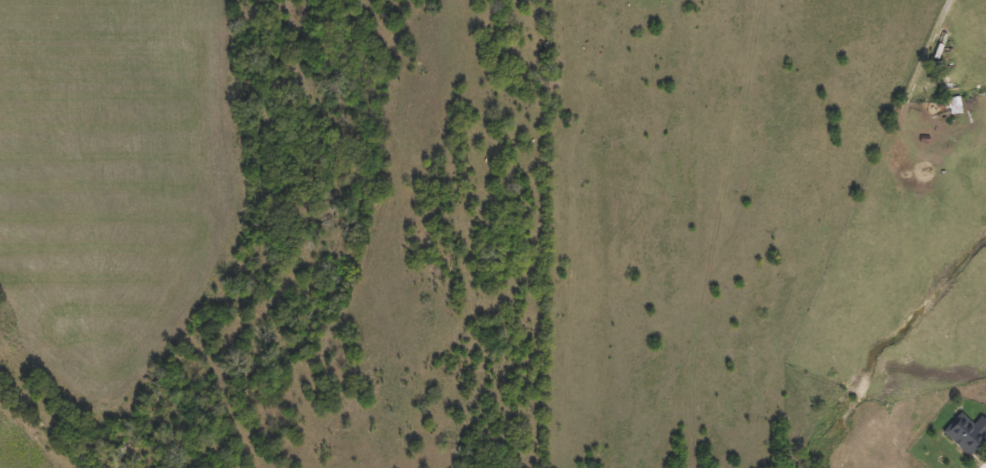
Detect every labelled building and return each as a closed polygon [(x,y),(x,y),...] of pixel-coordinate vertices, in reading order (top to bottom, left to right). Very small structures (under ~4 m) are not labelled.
[(964,120),(951,123),(946,99),(959,97),(964,120)] [(983,415),(985,418),(985,436),(970,455),(943,431),(962,411),(975,423),(983,415)]
